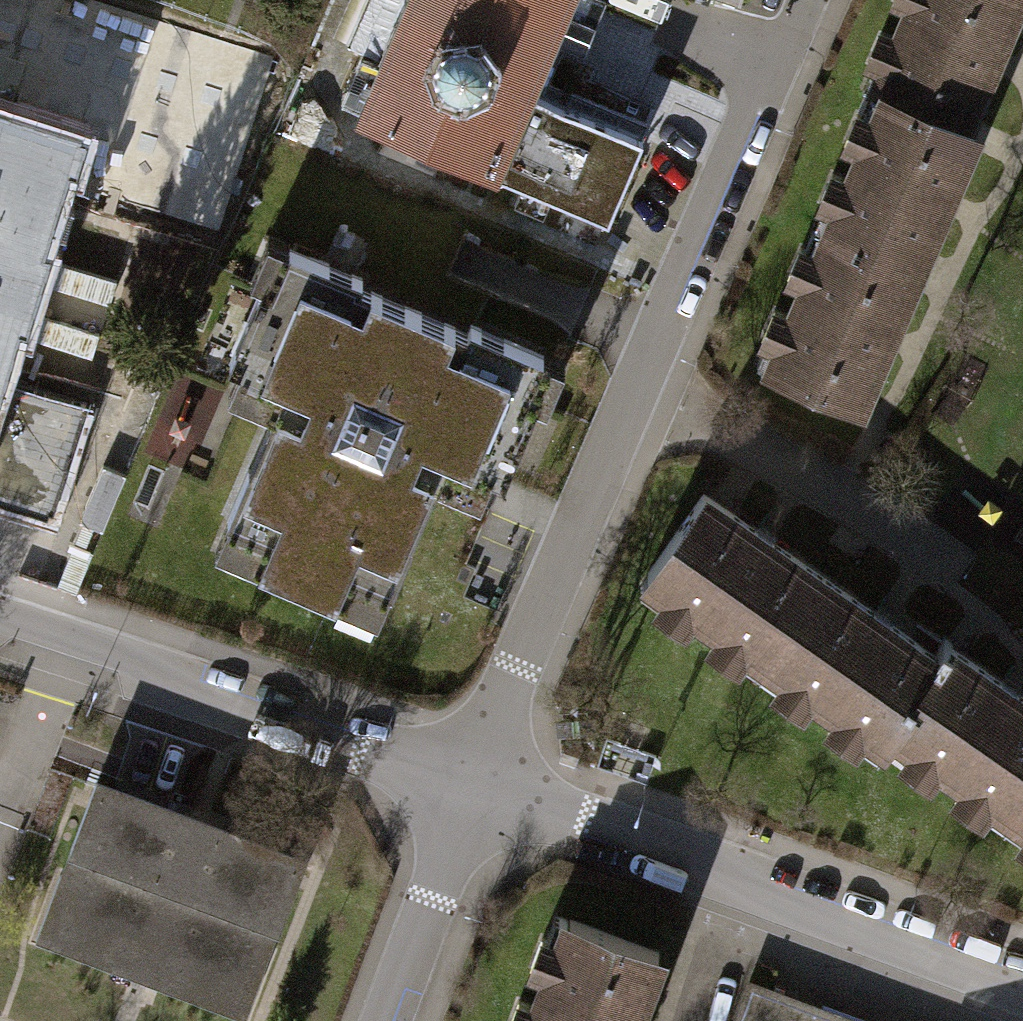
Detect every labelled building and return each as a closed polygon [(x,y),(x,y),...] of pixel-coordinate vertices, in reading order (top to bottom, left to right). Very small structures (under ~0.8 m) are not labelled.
[(482,167),(516,87),(553,0),(405,0),(356,114),(482,167)] [(526,91),(639,139),(646,120),(547,78),(562,42),(582,50),(604,0),(565,0),(526,91)] [(1008,0),(906,0),(867,93),(875,96),(762,369),(849,405),(964,130),(955,126),(1008,0)] [(482,167),(599,217),(633,136),(526,91),(516,87),(482,167)] [(6,392),(81,130),(0,107),(0,411),(6,392)] [(264,284),(253,280),(220,358),(275,381),(218,516),(260,534),(249,562),(328,595),(340,567),(381,585),(438,451),(495,476),(529,395),(518,391),(534,353),(462,323),(459,331),(350,286),(354,277),(280,246),(264,284)] [(87,417),(6,392),(0,411),(0,508),(53,525),(87,417)] [(758,655),(813,574),(694,491),(638,571),(758,655)] [(887,724),(932,658),(813,574),(758,655),(878,739),(887,724)] [(887,724),(1005,806),(1022,781),(1022,700),(942,643),(932,658),(887,724)] [(306,856),(96,778),(71,846),(74,848),(38,935),(115,965),(120,951),(175,972),(170,986),(247,1013),(279,920),(282,921),(306,856)] [(1005,806),(1022,819),(1022,781),(1005,806)] [(649,953),(560,920),(522,1020),(624,1020),(649,953)] [(743,984),(729,1020),(846,1020),(781,998),(743,984)]
